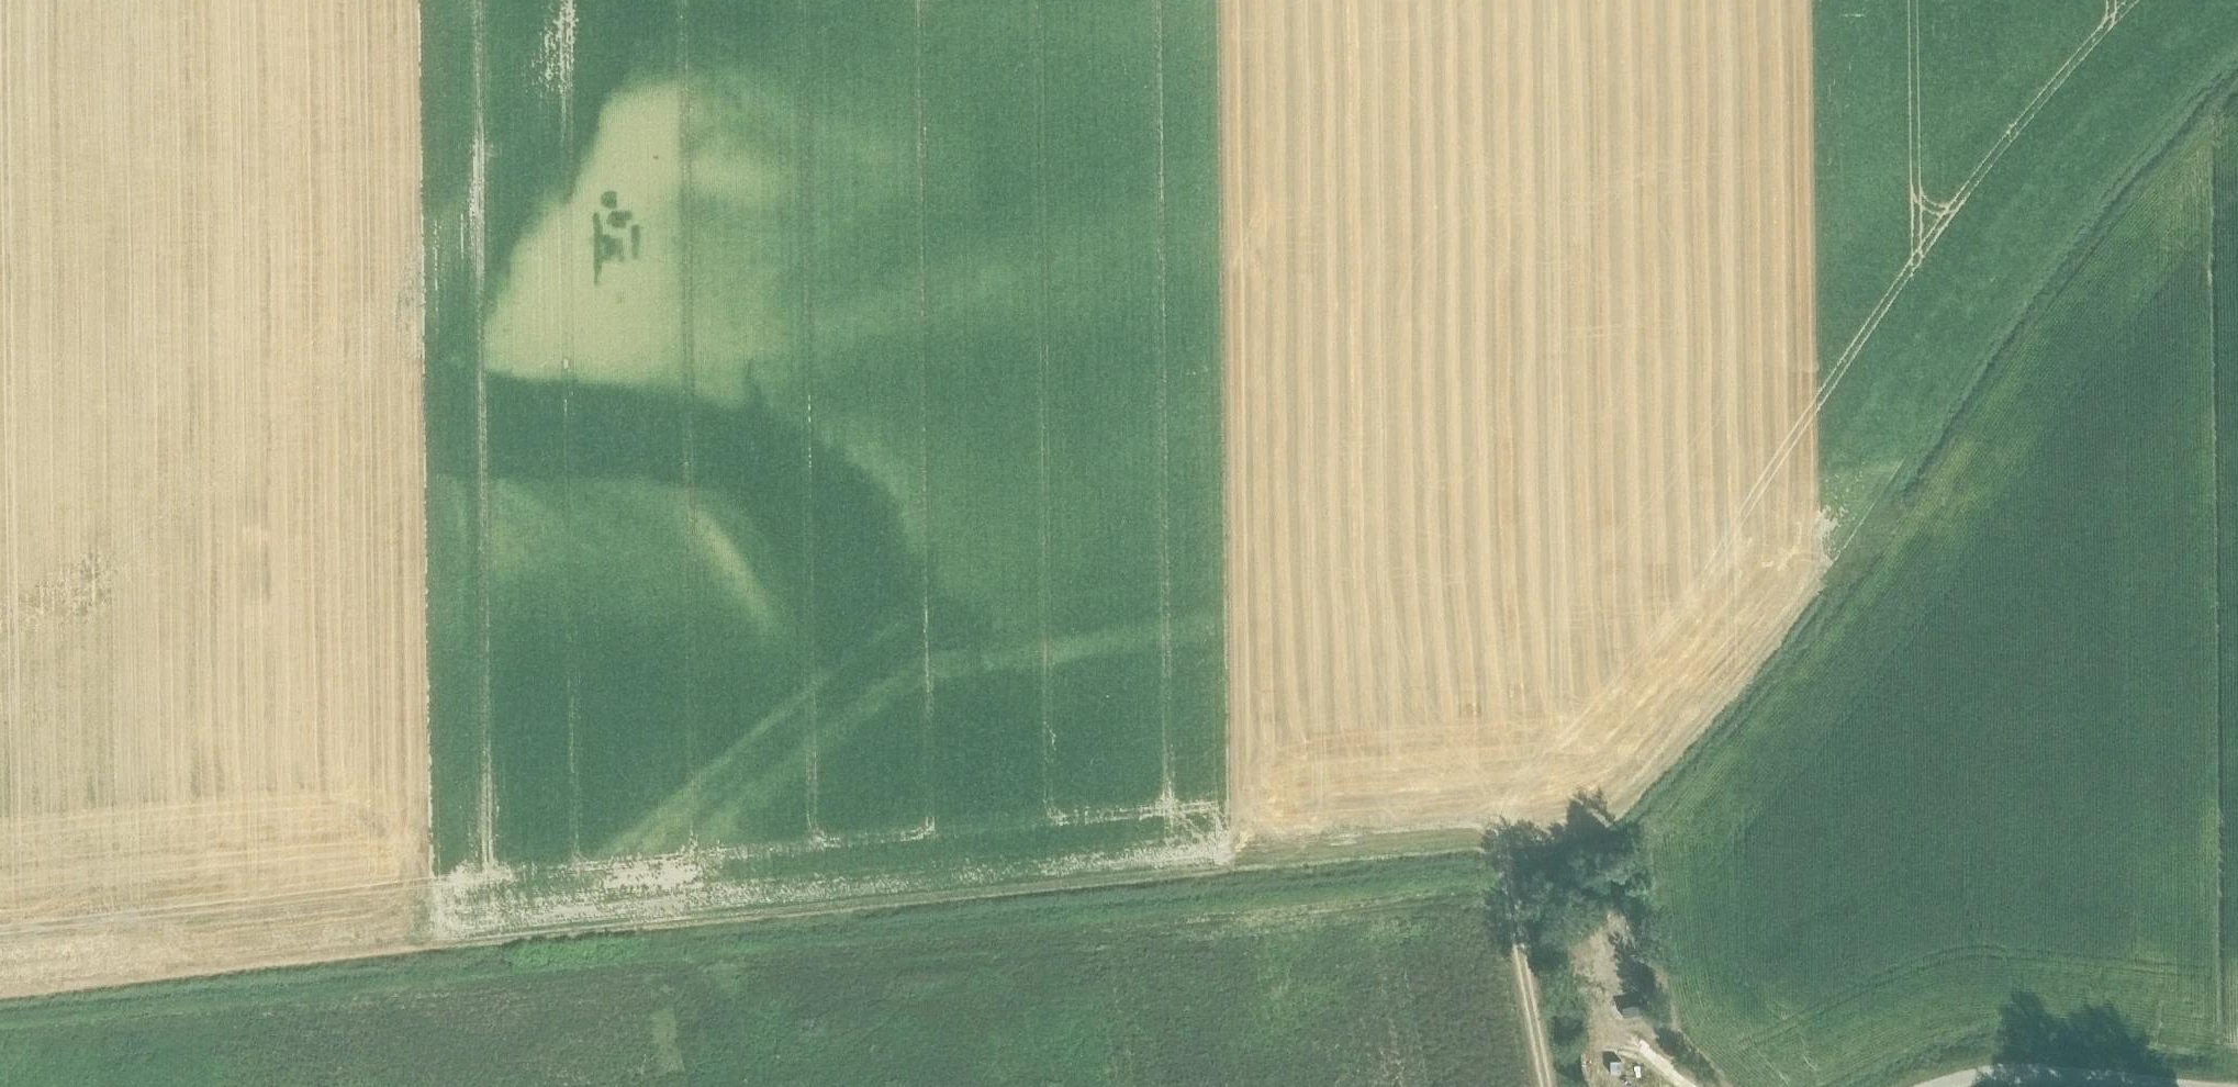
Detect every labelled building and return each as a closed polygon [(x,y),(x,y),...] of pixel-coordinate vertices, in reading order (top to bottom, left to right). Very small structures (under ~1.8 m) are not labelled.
[(1584,1057),(1596,1065),(1605,1051),(1593,1043),(1584,1057)] [(1648,1061),(1615,1074),(1620,1086),(1659,1086),(1648,1061)]
